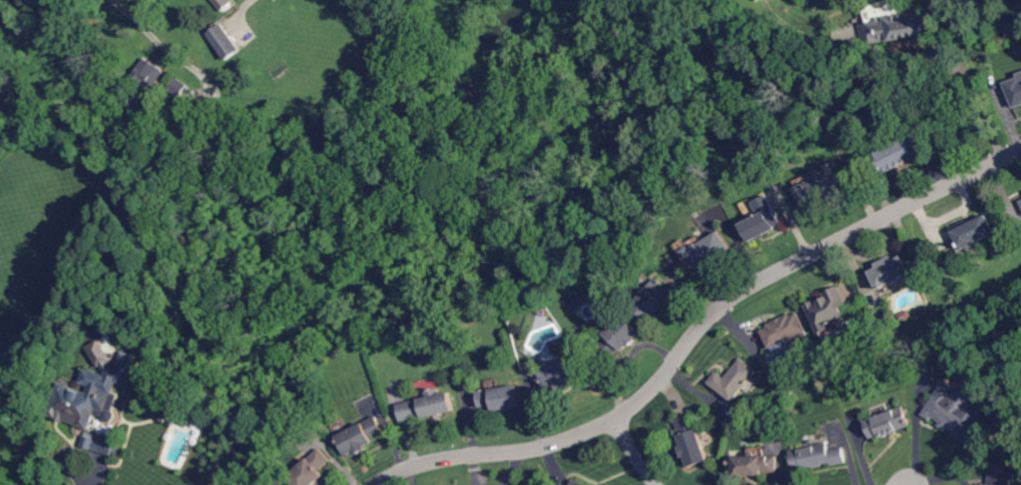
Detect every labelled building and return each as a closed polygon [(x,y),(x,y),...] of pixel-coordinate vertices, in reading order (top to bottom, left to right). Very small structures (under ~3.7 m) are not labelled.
[(880,3),(890,0),(904,0),(909,8),(913,14),(915,13),(925,12),(928,34),(928,35),(916,36),(912,37),(906,37),(905,37),(885,39),(885,42),(877,43),(869,44),(867,44),(864,24),(870,23),(869,13),(868,13),(868,11),(877,5),(880,3)] [(226,62),(207,35),(219,26),(221,24),(240,50),(241,51),(226,62)] [(153,88),(151,86),(150,88),(150,89),(149,89),(149,91),(147,93),(128,81),(131,77),(134,73),(139,64),(140,63),(143,59),(159,69),(162,70),(163,72),(164,72),(162,74),(159,79),(158,80),(153,88)] [(1019,74),(1020,73),(1020,105),(1019,106),(1016,107),(1015,107),(1011,95),(1007,84),(1006,84),(1006,82),(1016,78),(1020,77),(1019,74)] [(179,99),(177,97),(174,96),(169,92),(168,91),(167,90),(170,86),(172,84),(176,78),(188,86),(186,89),(182,95),(182,96),(181,97),(180,98),(179,99)] [(889,172),(886,166),(885,163),(883,160),(882,158),(880,155),(879,153),(885,150),(909,138),(908,137),(907,134),(906,133),(920,126),(922,126),(922,127),(923,127),(924,129),(927,135),(929,140),(932,146),(933,147),(920,154),(921,156),(906,164),(905,165),(904,165),(899,167),(889,172)] [(846,194),(844,195),(842,190),(833,194),(835,196),(832,198),(831,198),(829,199),(829,200),(828,200),(827,197),(818,202),(821,207),(812,211),(810,212),(801,195),(798,189),(798,188),(805,185),(806,184),(818,178),(823,176),(824,175),(833,170),(830,165),(840,160),(841,161),(842,162),(848,174),(851,180),(852,182),(853,184),(853,185),(854,187),(855,189),(856,189),(846,194)] [(754,240),(752,236),(745,222),(748,221),(752,219),(752,218),(753,218),(760,215),(762,214),(761,210),(756,201),(765,196),(771,193),(772,195),(773,196),(777,205),(781,213),(786,224),(766,234),(765,234),(764,235),(763,235),(762,236),(757,238),(754,240)] [(992,224),(995,229),(996,231),(996,232),(996,233),(994,233),(992,234),(987,237),(986,237),(981,240),(978,241),(978,242),(962,250),(960,246),(960,244),(953,231),(952,229),(951,227),(967,220),(968,222),(969,223),(971,221),(986,214),(987,213),(990,219),(992,224)] [(731,249),(726,253),(724,254),(724,255),(725,256),(717,261),(719,264),(718,264),(714,267),(712,268),(711,265),(708,267),(703,271),(701,269),(694,274),(681,252),(682,251),(690,246),(692,249),(702,243),(703,242),(717,233),(720,231),(731,249)] [(880,291),(872,276),(871,273),(880,268),(894,261),(903,257),(912,275),(911,275),(897,282),(885,289),(882,290),(880,291)] [(667,306),(665,304),(659,312),(658,312),(657,313),(656,314),(651,320),(634,305),(642,296),(650,287),(659,277),(667,283),(668,284),(674,290),(676,292),(678,294),(667,306)] [(848,305),(848,306),(843,308),(844,309),(845,311),(846,315),(848,319),(842,322),(840,323),(839,321),(839,320),(837,321),(833,323),(829,325),(831,328),(826,330),(823,332),(820,333),(817,327),(814,319),(813,317),(811,314),(810,311),(809,310),(809,309),(807,306),(806,304),(807,304),(815,300),(817,303),(818,302),(828,297),(826,292),(839,286),(840,288),(848,305)] [(791,344),(789,345),(787,340),(770,348),(769,347),(769,346),(764,336),(762,331),(761,330),(765,328),(768,326),(767,323),(773,320),(776,319),(777,318),(778,318),(780,317),(787,313),(788,315),(788,316),(798,311),(801,319),(803,323),(807,330),(805,331),(797,335),(799,338),(800,340),(791,344)] [(627,349),(626,350),(623,348),(610,362),(598,350),(597,349),(605,341),(607,338),(610,335),(607,332),(616,323),(625,313),(643,331),(644,332),(635,341),(634,342),(632,344),(629,347),(627,349)] [(133,379),(135,380),(134,383),(133,386),(130,385),(130,387),(124,385),(120,383),(117,390),(116,394),(122,396),(117,412),(117,413),(118,414),(119,415),(119,416),(118,418),(118,420),(117,421),(115,422),(114,423),(113,423),(111,423),(109,422),(108,422),(107,420),(106,419),(106,418),(106,417),(97,414),(92,431),(78,427),(79,425),(67,421),(66,423),(58,421),(59,419),(52,416),(55,406),(54,406),(59,391),(60,392),(62,387),(63,383),(73,386),(73,387),(76,389),(76,390),(85,393),(85,392),(90,394),(92,387),(83,384),(88,370),(109,377),(109,375),(103,365),(105,364),(110,362),(111,361),(116,370),(120,371),(126,352),(140,357),(133,379)] [(553,365),(566,360),(579,356),(579,357),(584,370),(587,377),(583,378),(579,380),(574,382),(572,383),(565,385),(557,388),(556,388),(555,389),(554,389),(551,390),(550,390),(549,391),(548,390),(546,382),(548,381),(549,381),(548,379),(548,378),(547,378),(545,379),(543,376),(542,373),(541,371),(541,370),(541,369),(543,369),(544,368),(545,368),(553,365)] [(751,377),(747,383),(744,386),(738,394),(734,399),(733,400),(732,399),(721,391),(719,390),(719,389),(715,386),(710,381),(711,379),(718,371),(725,376),(726,377),(727,375),(728,374),(729,373),(731,370),(738,361),(739,360),(741,359),(742,357),(756,368),(758,369),(754,374),(751,377)] [(981,415),(964,441),(955,435),(957,431),(950,426),(948,429),(946,428),(944,426),(940,423),(942,420),(935,415),(933,418),(926,414),(925,413),(930,406),(936,395),(937,395),(939,391),(945,383),(946,381),(957,388),(958,389),(972,397),(974,399),(972,402),(984,409),(981,415)] [(523,406),(519,407),(514,407),(514,408),(514,410),(505,412),(505,408),(505,407),(503,408),(495,409),(495,407),(495,405),(495,404),(487,405),(481,407),(481,406),(479,393),(478,391),(483,390),(485,390),(497,388),(499,387),(500,387),(508,386),(515,385),(519,384),(520,392),(523,406)] [(441,393),(450,391),(452,390),(456,407),(457,409),(441,413),(439,413),(439,414),(425,417),(424,415),(404,420),(404,419),(402,412),(401,406),(400,403),(402,403),(413,400),(418,399),(425,397),(431,396),(430,396),(429,390),(440,388),(441,393)] [(882,438),(881,434),(872,437),(870,430),(868,424),(866,419),(876,415),(882,413),(889,411),(905,405),(908,414),(912,425),(901,429),(902,431),(897,433),(894,434),(882,438)] [(708,461),(691,466),(687,455),(684,456),(683,454),(681,447),(681,446),(683,446),(675,419),(677,418),(679,418),(688,414),(693,413),(698,429),(702,441),(708,461)] [(364,452),(364,453),(362,453),(359,455),(357,452),(349,456),(339,437),(350,431),(366,423),(378,417),(383,426),(385,431),(386,432),(386,434),(374,440),(376,443),(368,448),(369,450),(364,452)] [(120,460),(113,457),(93,451),(82,447),(87,432),(125,445),(123,451),(120,460)] [(830,449),(831,449),(844,446),(846,460),(847,463),(832,465),(832,462),(825,464),(825,466),(809,469),(807,469),(804,470),(804,468),(796,469),(792,449),(806,446),(828,442),(829,441),(830,449)] [(316,484),(315,484),(299,484),(291,475),(302,466),(309,460),(312,457),(324,447),(334,459),(333,459),(322,469),(327,475),(317,483),(316,484)] [(778,471),(777,471),(764,471),(764,475),(751,475),(748,475),(735,475),(735,456),(751,456),(763,456),(764,456),(778,456),(778,471)] [(1013,480),(1012,484),(989,484),(989,483),(990,481),(990,480),(990,462),(1013,463),(1012,472),(1015,472),(1015,481),(1013,480)]
